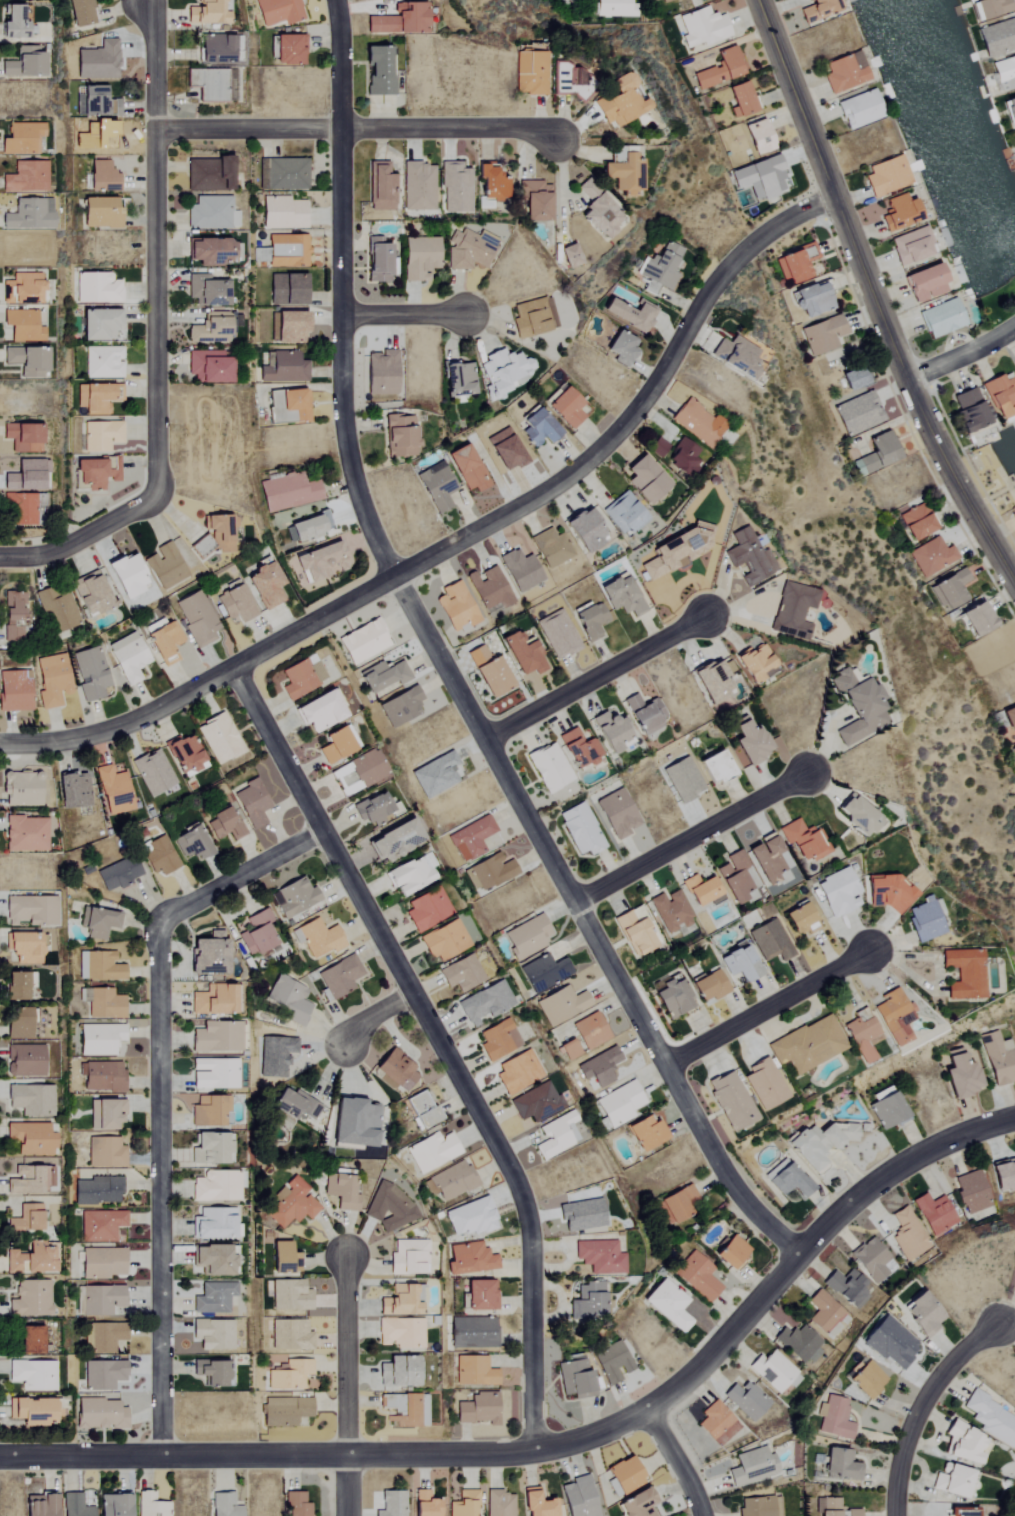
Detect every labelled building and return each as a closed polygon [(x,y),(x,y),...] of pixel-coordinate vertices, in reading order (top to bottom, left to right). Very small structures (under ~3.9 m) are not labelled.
[(72,26),(95,23),(91,0),(68,0),(72,26)] [(225,23),(224,11),(222,11),(221,0),(197,0),(197,8),(185,8),(185,24),(225,23)] [(262,28),(283,22),(284,25),(303,20),(297,0),(254,0),(262,28)] [(595,17),(636,18),(636,5),(631,5),(631,0),(596,0),(595,17)] [(835,0),(810,0),(812,5),(798,10),(804,24),(839,11),(835,0)] [(975,21),(1012,10),(1009,0),(969,0),(975,21)] [(365,17),(366,34),(424,33),(424,4),(384,4),(384,16),(365,17)] [(4,5),(4,23),(0,23),(0,37),(25,37),(25,22),(20,21),(20,5),(4,5)] [(678,16),(685,36),(681,37),(686,48),(699,43),(700,47),(730,36),(723,15),(713,19),(708,5),(678,16)] [(976,28),(985,58),(1014,49),(1014,16),(976,28)] [(298,35),(275,34),(274,64),(301,65),(301,47),(297,47),(298,35)] [(230,36),(199,35),(198,63),(230,64),(230,36)] [(117,78),(116,39),(99,39),(99,49),(76,50),(76,79),(117,78)] [(15,46),(14,61),(0,61),(0,76),(42,76),(42,52),(37,52),(37,46),(15,46)] [(393,96),(393,47),(363,47),(363,64),(367,64),(367,96),(393,96)] [(693,74),(697,89),(742,76),(733,47),(714,52),(718,66),(693,74)] [(869,80),(858,50),(823,64),(827,74),(823,76),(830,95),(869,80)] [(545,52),(515,52),(515,88),(523,88),(523,95),(546,95),(545,52)] [(1014,86),(1014,56),(991,62),(998,91),(1014,86)] [(554,96),(587,96),(587,70),(568,70),(568,63),(554,63),(554,96)] [(223,103),(224,70),(187,69),(187,87),(197,87),(197,102),(223,103)] [(612,130),(647,106),(642,98),(639,100),(621,73),(603,85),(608,92),(593,102),(612,130)] [(756,110),(744,81),(725,89),(733,108),(729,109),(733,119),(756,110)] [(104,86),(81,86),(81,116),(118,117),(119,99),(104,99),(104,86)] [(836,103),(846,131),(883,117),(872,89),(836,103)] [(1003,100),(1010,126),(1014,125),(1014,97),(1003,100)] [(752,156),(773,150),(763,119),(742,126),(752,156)] [(43,138),(42,123),(6,124),(6,139),(0,140),(0,155),(37,154),(37,138),(43,138)] [(601,164),(601,178),(615,178),(615,196),(633,196),(633,191),(641,191),(641,159),(633,159),(633,154),(620,154),(620,164),(601,164)] [(867,167),(870,175),(864,177),(871,198),(911,184),(900,155),(867,167)] [(730,172),(737,190),(748,186),(753,201),(762,198),(763,200),(788,191),(776,156),(730,172)] [(186,191),(230,190),(230,158),(185,159),(186,191)] [(267,159),(267,190),(308,190),(307,159),(267,159)] [(45,191),(45,161),(12,162),(13,174),(0,174),(1,193),(45,191)] [(108,161),(88,161),(88,191),(116,191),(117,172),(108,171),(108,161)] [(393,211),(394,174),(387,174),(387,163),(368,162),(368,210),(393,211)] [(442,162),(443,213),(471,212),(470,169),(462,169),(462,162),(442,162)] [(433,211),(433,163),(403,163),(402,210),(433,211)] [(477,164),(477,180),(481,180),(482,201),(509,200),(508,179),(498,179),(497,164),(477,164)] [(575,188),(590,204),(578,214),(602,242),(614,232),(610,228),(621,219),(587,178),(575,188)] [(542,181),(522,181),(521,221),(549,222),(550,185),(542,185),(542,181)] [(886,233),(920,220),(913,199),(906,201),(903,193),(884,200),(888,211),(879,215),(886,233)] [(229,196),(192,197),(192,205),(185,205),(186,229),(236,228),(236,211),(229,211),(229,196)] [(305,201),(289,200),(289,197),(262,196),(261,228),(305,229),(305,201)] [(82,228),(119,227),(119,208),(114,208),(113,198),(81,198),(82,228)] [(51,200),(14,199),(14,214),(1,213),(1,228),(50,230),(51,200)] [(899,267),(930,254),(925,242),(930,240),(925,226),(888,240),(899,267)] [(442,262),(466,274),(471,263),(482,268),(495,240),(478,231),(475,238),(457,229),(442,262)] [(307,268),(307,235),(268,235),(267,267),(307,268)] [(403,282),(428,282),(428,269),(437,269),(436,237),(402,238),(403,282)] [(389,245),(381,245),(381,238),(367,238),(366,283),(389,283),(389,245)] [(195,268),(217,268),(217,263),(235,263),(236,240),(186,239),(186,261),(195,261),(195,268)] [(670,291),(678,275),(672,273),(683,250),(665,242),(658,257),(649,253),(638,276),(647,280),(642,291),(653,296),(658,286),(670,291)] [(581,263),(573,243),(558,250),(566,269),(581,263)] [(785,285),(811,276),(807,263),(819,259),(813,243),(775,257),(785,285)] [(948,291),(938,263),(903,276),(913,304),(927,299),(927,298),(948,291)] [(1,304),(36,304),(36,291),(39,291),(39,273),(10,274),(10,281),(0,282),(1,304)] [(122,302),(121,280),(112,280),(111,273),(76,273),(77,303),(122,302)] [(225,306),(225,282),(207,282),(207,274),(186,274),(187,299),(195,298),(195,307),(225,306)] [(304,275),(269,275),(270,306),(304,305),(304,275)] [(833,309),(823,282),(794,293),(804,320),(833,309)] [(514,339),(555,330),(548,297),(511,305),(514,319),(511,320),(514,339)] [(601,312),(644,335),(651,321),(646,319),(652,307),(640,301),(634,311),(608,298),(601,312)] [(929,340),(965,325),(954,298),(918,313),(929,340)] [(81,341),(105,342),(106,332),(117,333),(117,310),(82,309),(81,341)] [(41,342),(41,311),(1,311),(0,326),(8,326),(8,341),(41,342)] [(227,344),(227,311),(201,311),(201,326),(186,326),(186,344),(227,344)] [(274,343),(301,343),(301,333),(305,333),(304,312),(274,313),(274,343)] [(801,327),(810,356),(838,348),(835,338),(846,335),(840,316),(801,327)] [(635,351),(629,348),(633,339),(614,331),(605,351),(615,356),(612,361),(627,368),(635,351)] [(710,356),(751,382),(767,358),(731,335),(727,342),(720,338),(710,356)] [(122,347),(85,347),(85,378),(122,378),(122,347)] [(43,349),(2,348),(1,365),(17,365),(17,379),(43,379),(43,349)] [(477,365),(486,387),(483,388),(488,401),(508,393),(504,384),(527,374),(518,354),(507,358),(503,348),(482,357),(484,362),(477,365)] [(397,350),(381,350),(381,354),(367,354),(366,394),(395,395),(397,350)] [(229,383),(229,359),(220,358),(220,352),(188,351),(187,383),(229,383)] [(307,361),(298,361),(298,351),(261,352),(262,383),(308,382),(307,361)] [(442,367),(447,398),(475,394),(470,362),(442,367)] [(867,385),(861,368),(840,376),(846,392),(867,385)] [(999,422),(1014,413),(1014,382),(1012,377),(1003,381),(1000,375),(980,385),(999,422)] [(77,386),(78,413),(108,412),(108,402),(115,402),(114,385),(77,386)] [(582,404),(564,387),(545,407),(571,431),(584,417),(576,409),(582,404)] [(952,396),(962,422),(958,424),(962,435),(989,425),(975,388),(952,396)] [(280,411),(293,411),(293,423),(307,422),(306,390),(279,391),(280,411)] [(883,423),(872,392),(832,406),(844,437),(883,423)] [(713,415),(713,416),(685,399),(670,422),(712,449),(728,424),(713,415)] [(558,435),(537,407),(520,421),(525,428),(520,433),(532,449),(542,440),(546,444),(558,435)] [(415,457),(414,416),(384,416),(386,458),(415,457)] [(83,423),(83,453),(109,453),(109,444),(121,444),(122,423),(83,423)] [(39,453),(38,425),(1,425),(1,439),(9,439),(10,453),(39,453)] [(853,461),(857,475),(898,462),(889,432),(865,440),(870,455),(853,461)] [(659,459),(669,446),(656,438),(647,450),(659,459)] [(695,457),(699,450),(680,438),(665,463),(691,479),(701,461),(695,457)] [(446,454),(465,492),(473,487),(475,493),(488,486),(466,444),(446,454)] [(669,484),(640,454),(624,470),(631,477),(625,482),(647,506),(669,484)] [(119,482),(119,459),(78,460),(78,490),(104,490),(103,483),(119,482)] [(40,491),(40,473),(46,473),(46,460),(16,460),(16,474),(1,474),(1,491),(40,491)] [(436,516),(451,507),(445,496),(456,490),(441,462),(415,475),(436,516)] [(260,482),(267,513),(322,500),(318,481),(303,485),(301,473),(260,482)] [(646,519),(634,504),(635,502),(625,490),(603,508),(625,536),(646,519)] [(33,494),(1,493),(1,501),(8,502),(7,526),(32,527),(33,494)] [(910,542),(935,531),(923,504),(899,514),(910,542)] [(606,541),(587,508),(563,523),(582,555),(606,541)] [(288,524),(294,543),(332,531),(326,512),(288,524)] [(214,554),(231,554),(230,516),(202,517),(203,532),(213,531),(214,554)] [(561,533),(554,537),(549,527),(529,538),(547,570),(574,556),(561,533)] [(777,572),(765,549),(759,552),(746,527),(730,535),(736,546),(723,553),(731,569),(743,563),(748,573),(740,577),(745,587),(777,572)] [(648,581),(675,568),(672,562),(679,559),(680,563),(711,549),(702,531),(691,537),(688,530),(649,549),(651,554),(638,561),(648,581)] [(959,560),(951,546),(945,549),(938,537),(908,553),(922,579),(959,560)] [(154,549),(156,554),(145,559),(159,591),(187,578),(170,541),(154,549)] [(293,557),(298,573),(303,571),(307,584),(348,570),(338,542),(293,557)] [(543,581),(529,555),(521,559),(515,548),(498,557),(517,594),(543,581)] [(105,565),(119,599),(144,589),(130,554),(105,565)] [(278,601),(272,589),(281,584),(269,563),(243,577),(262,611),(278,601)] [(514,602),(494,566),(480,574),(483,580),(478,583),(472,571),(463,576),(480,606),(487,602),(494,613),(514,602)] [(945,613),(968,601),(960,586),(970,581),(964,568),(931,586),(945,613)] [(70,583),(84,619),(112,608),(98,572),(70,583)] [(442,595),(435,599),(451,635),(478,623),(459,580),(440,589),(442,595)] [(818,591),(782,582),(770,632),(807,641),(811,624),(801,622),(804,608),(813,610),(818,591)] [(236,616),(240,623),(256,615),(240,584),(215,598),(227,620),(236,616)] [(36,594),(49,635),(77,625),(64,585),(36,594)] [(174,602),(196,649),(216,640),(212,632),(218,629),(200,590),(174,602)] [(21,642),(21,594),(2,594),(2,642),(21,642)] [(961,612),(972,638),(995,628),(983,602),(961,612)] [(596,627),(608,622),(601,603),(573,613),(584,643),(600,637),(596,627)] [(581,649),(562,610),(537,622),(556,660),(581,649)] [(163,669),(178,660),(172,648),(184,642),(174,621),(165,625),(162,619),(142,629),(163,669)] [(390,647),(377,619),(336,638),(349,666),(390,647)] [(498,639),(518,677),(539,666),(533,654),(537,652),(531,641),(522,646),(514,631),(498,639)] [(106,645),(125,688),(142,681),(136,669),(149,663),(136,632),(106,645)] [(775,666),(763,645),(750,652),(748,649),(733,656),(750,686),(762,680),(759,675),(775,666)] [(466,653),(486,699),(511,689),(496,655),(487,658),(482,646),(466,653)] [(104,697),(102,689),(109,687),(99,648),(71,655),(83,703),(104,697)] [(35,658),(41,710),(61,708),(59,695),(69,694),(65,655),(35,658)] [(411,679),(400,660),(385,669),(380,660),(358,673),(370,694),(379,689),(383,695),(411,679)] [(709,706),(734,694),(717,660),(692,672),(709,706)] [(890,724),(868,677),(857,683),(849,666),(831,675),(853,722),(835,731),(842,747),(890,724)] [(30,711),(29,671),(0,672),(0,712),(30,711)] [(419,716),(415,705),(422,703),(417,689),(377,703),(387,728),(419,716)] [(343,718),(328,690),(291,710),(300,727),(306,725),(311,734),(343,718)] [(623,699),(641,738),(662,728),(658,719),(664,717),(655,697),(640,704),(636,694),(623,699)] [(1001,712),(1009,732),(1014,729),(1014,706),(1001,712)] [(591,717),(607,753),(628,744),(612,708),(591,717)] [(241,752),(223,712),(195,724),(213,764),(241,752)] [(732,739),(745,764),(771,751),(757,724),(738,733),(739,736),(732,739)] [(321,734),(325,744),(316,748),(323,763),(352,750),(341,725),(321,734)] [(557,735),(573,770),(601,757),(592,737),(582,741),(575,726),(557,735)] [(204,760),(188,732),(164,745),(183,776),(198,767),(196,765),(204,760)] [(573,779),(552,741),(525,756),(546,793),(573,779)] [(175,784),(158,748),(130,761),(147,797),(175,784)] [(385,776),(374,748),(346,760),(357,787),(385,776)] [(698,761),(712,785),(733,773),(720,749),(698,761)] [(457,763),(450,750),(409,770),(422,798),(457,782),(450,767),(457,763)] [(705,790),(686,755),(660,769),(680,804),(705,790)] [(124,772),(112,774),(110,765),(95,768),(105,815),(132,810),(124,772)] [(5,807),(43,805),(42,798),(49,798),(49,769),(4,771),(5,807)] [(58,775),(62,809),(91,805),(87,772),(58,775)] [(266,824),(260,812),(270,807),(255,777),(243,783),(246,787),(233,794),(252,831),(266,824)] [(630,834),(628,829),(637,825),(622,789),(595,800),(613,842),(630,834)] [(390,803),(385,805),(381,793),(350,802),(357,826),(382,818),(380,814),(392,811),(390,803)] [(835,811),(864,837),(880,819),(851,793),(835,811)] [(605,847),(584,801),(557,813),(576,855),(586,850),(588,855),(605,847)] [(209,814),(212,821),(207,823),(214,840),(229,834),(232,841),(242,837),(229,806),(209,814)] [(479,840),(496,831),(488,815),(448,835),(462,863),(485,851),(479,840)] [(45,850),(45,817),(3,817),(3,850),(45,850)] [(363,838),(373,861),(419,841),(409,818),(363,838)] [(822,850),(812,826),(803,830),(798,819),(778,828),(785,844),(792,841),(799,859),(822,850)] [(191,852),(194,861),(211,853),(198,826),(173,838),(181,857),(191,852)] [(767,889),(790,878),(785,869),(791,866),(788,862),(787,862),(773,833),(745,847),(767,889)] [(152,874),(159,871),(162,875),(179,866),(163,834),(138,847),(152,874)] [(758,886),(739,848),(724,856),(727,862),(715,868),(734,905),(746,899),(743,893),(758,886)] [(463,869),(474,893),(517,874),(510,859),(502,862),(499,853),(463,869)] [(394,896),(431,880),(419,854),(383,869),(394,896)] [(142,876),(133,855),(95,872),(105,893),(142,876)] [(815,881),(830,919),(861,906),(856,895),(858,894),(848,868),(815,881)] [(681,881),(694,907),(720,894),(711,876),(698,882),(694,874),(681,881)] [(867,877),(870,909),(903,907),(903,897),(913,896),(912,885),(899,886),(899,875),(867,877)] [(271,891),(284,918),(321,900),(313,886),(308,888),(302,876),(271,891)] [(404,912),(412,931),(450,915),(439,889),(406,903),(409,910),(404,912)] [(676,890),(664,896),(662,892),(648,900),(667,935),(693,921),(676,890)] [(917,943),(945,933),(938,914),(942,912),(939,905),(935,906),(930,894),(921,898),(923,903),(905,910),(917,943)] [(55,925),(55,896),(4,897),(5,926),(16,926),(16,919),(25,919),(25,925),(55,925)] [(806,934),(818,929),(807,902),(783,912),(793,934),(804,929),(806,934)] [(614,917),(632,957),(656,946),(638,906),(614,917)] [(86,938),(106,941),(108,927),(118,929),(121,914),(82,907),(79,928),(87,929),(86,938)] [(244,918),(250,929),(237,935),(249,957),(275,943),(265,924),(272,920),(265,907),(244,918)] [(502,933),(515,961),(546,946),(543,940),(551,936),(541,915),(502,933)] [(311,959),(330,949),(332,952),(345,946),(335,925),(324,930),(317,917),(296,927),(311,959)] [(748,932),(765,961),(777,954),(781,961),(794,953),(773,917),(748,932)] [(418,936),(432,964),(468,946),(454,918),(418,936)] [(208,939),(189,939),(190,974),(226,973),(224,931),(208,931),(208,939)] [(39,964),(38,933),(7,933),(7,955),(16,954),(16,964),(39,964)] [(718,957),(727,976),(736,972),(741,983),(760,974),(746,944),(718,957)] [(947,1000),(984,998),(982,949),(941,950),(942,967),(956,966),(957,983),(946,983),(947,1000)] [(78,951),(77,979),(124,980),(124,964),(114,964),(114,952),(78,951)] [(572,973),(563,957),(551,964),(545,952),(518,969),(533,995),(572,973)] [(483,979),(469,953),(436,970),(445,989),(452,986),(456,994),(483,979)] [(354,988),(350,981),(363,974),(352,954),(316,972),(331,1000),(354,988)] [(699,1002),(710,997),(711,1000),(728,993),(718,969),(690,982),(699,1002)] [(32,972),(5,972),(5,999),(27,999),(27,988),(32,988),(32,972)] [(311,1005),(302,1000),(307,989),(277,975),(265,1001),(289,1012),(285,1020),(300,1027),(311,1005)] [(692,1006),(677,976),(651,989),(666,1019),(692,1006)] [(513,1004),(499,979),(454,1003),(468,1030),(478,1024),(475,1018),(485,1013),(487,1017),(513,1004)] [(189,1013),(233,1014),(233,984),(204,983),(204,993),(190,992),(189,1013)] [(534,1002),(548,1028),(591,1005),(583,990),(572,996),(566,984),(534,1002)] [(124,995),(112,995),(112,989),(79,989),(78,1001),(87,1002),(87,1018),(124,1019),(124,995)] [(907,1007),(899,990),(872,1002),(894,1047),(912,1039),(905,1024),(917,1019),(910,1005),(907,1007)] [(5,1039),(29,1038),(28,1007),(4,1008),(5,1039)] [(609,1039),(596,1012),(571,1024),(583,1051),(609,1039)] [(846,1050),(829,1014),(766,1043),(776,1065),(786,1061),(793,1075),(846,1050)] [(875,1059),(869,1045),(882,1039),(871,1017),(858,1023),(856,1018),(843,1025),(862,1065),(875,1059)] [(519,1047),(507,1018),(477,1030),(482,1042),(478,1044),(485,1061),(519,1047)] [(191,1051),(239,1052),(239,1023),(201,1022),(200,1029),(191,1029),(191,1051)] [(124,1041),(124,1025),(79,1024),(78,1055),(113,1056),(114,1041),(124,1041)] [(1000,1041),(998,1030),(980,1034),(993,1086),(1014,1081),(1014,1060),(1010,1039),(1000,1041)] [(567,1061),(580,1054),(572,1039),(559,1046),(567,1061)] [(41,1045),(6,1045),(7,1077),(42,1076),(41,1045)] [(596,1089),(613,1081),(607,1069),(621,1062),(614,1047),(574,1066),(582,1080),(590,1076),(596,1089)] [(395,1087),(397,1085),(406,1092),(420,1072),(389,1048),(373,1070),(395,1087)] [(980,1091),(974,1062),(966,1064),(963,1048),(946,1052),(950,1069),(944,1070),(950,1097),(980,1091)] [(496,1062),(500,1073),(495,1075),(502,1094),(541,1079),(529,1049),(496,1062)] [(190,1089),(236,1088),(235,1058),(190,1059),(190,1071),(190,1089)] [(758,1111),(786,1099),(769,1059),(741,1071),(758,1111)] [(123,1062),(84,1062),(83,1091),(122,1092),(123,1062)] [(729,1132),(755,1119),(731,1070),(705,1083),(729,1132)] [(594,1099),(609,1130),(634,1118),(631,1111),(644,1104),(633,1081),(594,1099)] [(532,1123),(564,1107),(557,1094),(553,1096),(546,1082),(508,1102),(518,1121),(528,1116),(532,1123)] [(20,1116),(51,1116),(51,1085),(6,1085),(6,1108),(19,1108),(20,1116)] [(280,1086),(269,1109),(280,1114),(277,1119),(288,1123),(289,1119),(299,1124),(303,1116),(313,1121),(320,1106),(280,1086)] [(439,1121),(424,1089),(404,1099),(419,1130),(439,1121)] [(908,1117),(894,1089),(867,1102),(881,1130),(908,1117)] [(221,1096),(196,1095),(196,1106),(190,1106),(190,1126),(220,1126),(221,1096)] [(335,1096),(331,1143),(374,1147),(378,1105),(364,1104),(364,1099),(335,1096)] [(89,1100),(89,1130),(117,1130),(117,1114),(114,1114),(114,1100),(89,1100)] [(541,1160),(578,1140),(569,1124),(576,1121),(570,1110),(536,1128),(539,1134),(544,1132),(547,1138),(533,1146),(541,1160)] [(657,1120),(651,1123),(647,1116),(625,1126),(638,1152),(666,1138),(657,1120)] [(47,1124),(4,1123),(4,1139),(16,1140),(15,1155),(51,1156),(52,1133),(46,1133),(47,1124)] [(820,1182),(832,1171),(819,1156),(827,1150),(836,1149),(841,1145),(841,1142),(858,1141),(856,1123),(825,1126),(818,1132),(812,1126),(808,1130),(800,1130),(786,1142),(820,1182)] [(461,1154),(450,1133),(439,1138),(436,1132),(405,1147),(418,1174),(461,1154)] [(193,1164),(230,1163),(229,1133),(192,1133),(193,1164)] [(90,1166),(125,1167),(125,1146),(119,1146),(119,1138),(91,1137),(90,1166)] [(780,1196),(791,1187),(800,1198),(811,1190),(786,1157),(764,1174),(780,1196)] [(428,1177),(441,1203),(477,1185),(465,1160),(428,1177)] [(1014,1166),(1014,1160),(991,1164),(996,1193),(1014,1189),(1014,1166)] [(6,1194),(45,1193),(45,1166),(13,1167),(14,1177),(6,1178),(6,1194)] [(966,1216),(991,1207),(978,1169),(953,1179),(966,1216)] [(238,1200),(238,1188),(242,1188),(242,1170),(201,1171),(201,1177),(190,1177),(190,1201),(238,1200)] [(271,1198),(276,1202),(261,1218),(267,1224),(270,1221),(280,1230),(291,1219),(296,1223),(303,1215),(308,1220),(320,1208),(305,1193),(309,1189),(294,1175),(271,1198)] [(358,1211),(358,1196),(352,1195),(353,1176),(324,1175),(324,1196),(335,1196),(335,1211),(358,1211)] [(120,1205),(120,1177),(89,1176),(89,1181),(75,1181),(74,1204),(120,1205)] [(411,1225),(420,1202),(376,1184),(363,1216),(379,1222),(376,1229),(390,1235),(396,1219),(411,1225)] [(692,1214),(688,1206),(698,1202),(691,1184),(658,1198),(668,1224),(692,1214)] [(943,1196),(931,1203),(925,1193),(912,1200),(933,1237),(958,1223),(943,1196)] [(444,1211),(453,1239),(496,1225),(487,1197),(444,1211)] [(563,1234),(604,1226),(599,1198),(558,1207),(563,1234)] [(17,1219),(5,1219),(4,1230),(39,1231),(40,1205),(17,1204),(17,1219)] [(891,1214),(899,1228),(890,1233),(906,1261),(930,1247),(906,1205),(891,1214)] [(190,1217),(191,1239),(233,1238),(232,1208),(198,1208),(198,1217),(190,1217)] [(125,1211),(81,1211),(81,1242),(115,1242),(115,1227),(125,1227),(125,1211)] [(748,1249),(731,1234),(713,1255),(730,1270),(748,1249)] [(849,1256),(876,1285),(897,1266),(870,1236),(849,1256)] [(388,1253),(388,1274),(424,1275),(424,1265),(426,1265),(426,1240),(393,1240),(393,1253),(388,1253)] [(298,1253),(288,1253),(288,1241),(270,1241),(270,1273),(297,1273),(298,1253)] [(447,1276),(498,1269),(496,1255),(488,1256),(487,1248),(482,1249),(481,1241),(448,1246),(450,1261),(445,1262),(447,1276)] [(624,1274),(624,1253),(616,1254),(616,1241),(574,1242),(574,1263),(589,1262),(589,1275),(624,1274)] [(4,1249),(5,1273),(51,1272),(51,1249),(42,1249),(42,1242),(26,1242),(26,1254),(15,1254),(15,1249),(4,1249)] [(191,1246),(191,1266),(202,1265),(203,1276),(232,1275),(231,1244),(191,1246)] [(81,1278),(124,1278),(124,1249),(76,1249),(76,1261),(81,1261),(81,1278)] [(672,1272),(708,1303),(722,1287),(708,1275),(714,1268),(692,1249),(672,1272)] [(833,1271),(823,1282),(850,1307),(869,1286),(850,1269),(842,1278),(833,1271)] [(689,1321),(677,1311),(686,1299),(661,1278),(641,1302),(678,1333),(689,1321)] [(303,1280),(267,1279),(267,1289),(271,1289),(271,1310),(310,1311),(311,1290),(303,1290),(303,1280)] [(47,1280),(14,1281),(15,1300),(6,1300),(6,1316),(47,1316),(47,1280)] [(491,1311),(492,1280),(466,1280),(465,1310),(491,1311)] [(235,1283),(200,1283),(200,1297),(192,1297),(191,1313),(227,1314),(227,1297),(235,1297),(235,1283)] [(603,1283),(577,1283),(576,1301),(569,1300),(568,1318),(603,1318),(603,1283)] [(378,1314),(417,1315),(418,1302),(413,1302),(413,1285),(390,1284),(389,1299),(378,1299),(378,1314)] [(124,1286),(78,1286),(78,1316),(111,1316),(111,1307),(124,1307),(124,1286)] [(845,1315),(818,1289),(806,1301),(816,1311),(809,1319),(830,1339),(841,1327),(837,1323),(845,1315)] [(925,1338),(936,1327),(931,1322),(941,1314),(920,1292),(900,1311),(925,1338)] [(919,1344),(881,1315),(861,1342),(899,1371),(919,1344)] [(450,1347),(493,1348),(494,1318),(451,1317),(450,1347)] [(377,1319),(377,1346),(390,1345),(390,1349),(422,1348),(421,1318),(377,1319)] [(231,1350),(230,1320),(191,1320),(191,1342),(198,1342),(198,1350),(231,1350)] [(306,1320),(271,1320),(270,1350),(311,1350),(311,1332),(306,1332),(306,1320)] [(126,1341),(126,1323),(85,1324),(85,1354),(115,1353),(114,1341),(126,1341)] [(824,1344),(801,1325),(794,1334),(783,1325),(773,1338),(807,1366),(824,1344)] [(40,1354),(39,1326),(16,1327),(16,1355),(40,1354)] [(620,1375),(633,1370),(622,1340),(593,1352),(606,1387),(623,1380),(620,1375)] [(746,1368),(779,1394),(787,1384),(793,1388),(803,1376),(770,1350),(763,1359),(757,1354),(746,1368)] [(414,1356),(387,1357),(387,1364),(378,1364),(378,1387),(415,1386),(414,1356)] [(497,1370),(486,1369),(487,1356),(455,1356),(455,1385),(497,1386),(497,1370)] [(303,1389),(303,1375),(311,1376),(311,1360),(284,1360),(284,1368),(267,1368),(267,1389),(303,1389)] [(886,1380),(867,1360),(846,1380),(865,1400),(886,1380)] [(52,1362),(7,1361),(6,1382),(20,1382),(19,1390),(52,1391),(52,1362)] [(84,1390),(113,1391),(113,1382),(125,1382),(126,1362),(84,1361),(84,1390)] [(203,1387),(225,1387),(226,1362),(192,1361),(191,1376),(203,1377),(203,1387)] [(771,1403),(750,1384),(742,1392),(733,1383),(722,1395),(752,1423),(771,1403)] [(496,1426),(497,1394),(470,1393),(470,1403),(456,1403),(456,1422),(488,1423),(488,1426),(496,1426)] [(969,1393),(962,1408),(974,1413),(968,1424),(1014,1447),(1014,1416),(969,1393)] [(426,1395),(378,1394),(378,1408),(394,1409),(394,1416),(385,1416),(385,1427),(425,1427),(426,1395)] [(843,1422),(848,1400),(824,1395),(817,1434),(850,1441),(853,1424),(843,1422)] [(77,1397),(78,1429),(109,1429),(109,1430),(127,1429),(126,1408),(118,1408),(118,1396),(77,1397)] [(312,1399),(264,1398),(263,1427),(296,1427),(296,1417),(311,1418),(312,1399)] [(18,1425),(49,1426),(50,1400),(8,1399),(7,1419),(18,1419),(18,1425)] [(740,1427),(714,1399),(700,1413),(704,1418),(697,1425),(718,1448),(740,1427)] [(975,1465),(985,1435),(948,1423),(944,1435),(948,1437),(942,1454),(975,1465)] [(778,1474),(770,1446),(733,1457),(736,1468),(727,1470),(732,1487),(778,1474)] [(856,1480),(857,1465),(846,1464),(847,1450),(824,1448),(822,1477),(856,1480)] [(618,1496),(644,1483),(631,1456),(605,1468),(618,1496)] [(972,1472),(942,1462),(938,1474),(935,1473),(930,1489),(963,1500),(972,1472)] [(588,1477),(561,1482),(567,1515),(596,1515),(588,1477)] [(554,1500),(538,1501),(537,1488),(524,1489),(526,1515),(555,1515),(554,1500)] [(654,1503),(647,1488),(616,1503),(622,1515),(655,1515),(650,1505),(654,1503)] [(439,1500),(429,1500),(428,1490),(413,1490),(413,1515),(439,1515),(439,1500)] [(476,1490),(458,1491),(458,1502),(449,1502),(449,1515),(476,1515),(476,1490)] [(169,1502),(153,1502),(154,1491),(140,1491),(139,1515),(168,1515),(169,1502)] [(404,1491),(379,1492),(379,1509),(374,1509),(374,1515),(404,1515),(404,1491)] [(309,1503),(304,1503),(304,1492),(284,1492),(284,1507),(287,1507),(288,1515),(309,1515),(309,1503)] [(513,1492),(486,1492),(486,1515),(514,1515),(513,1492)] [(94,1507),(81,1507),(81,1494),(63,1493),(63,1515),(94,1515),(94,1507)] [(211,1494),(211,1515),(241,1515),(240,1506),(233,1506),(233,1493),(211,1494)] [(23,1515),(55,1515),(55,1495),(23,1495),(23,1515)] [(99,1515),(129,1515),(129,1495),(100,1495),(99,1515)] [(779,1497),(737,1498),(738,1515),(780,1515),(779,1497)] [(840,1499),(820,1498),(820,1515),(840,1515),(840,1499)]
